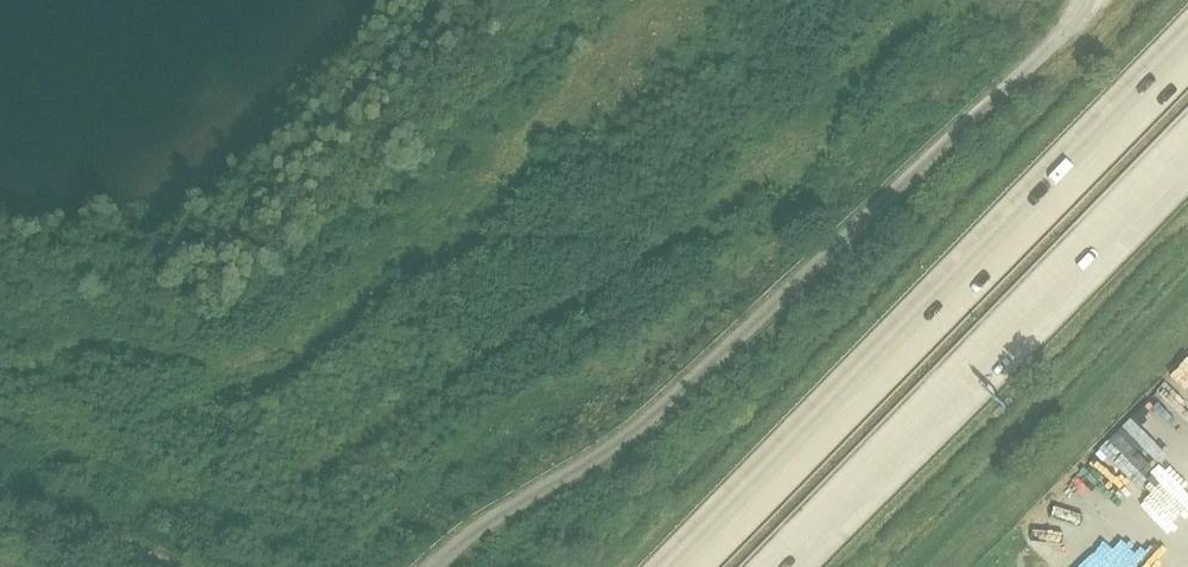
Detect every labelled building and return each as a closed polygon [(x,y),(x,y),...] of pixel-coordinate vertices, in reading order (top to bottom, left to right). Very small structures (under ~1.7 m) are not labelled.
[(1133,533),(1156,507),(1116,471),(1126,460),(1134,466),(1149,450),(1117,422),(1069,477),(1133,533)]
